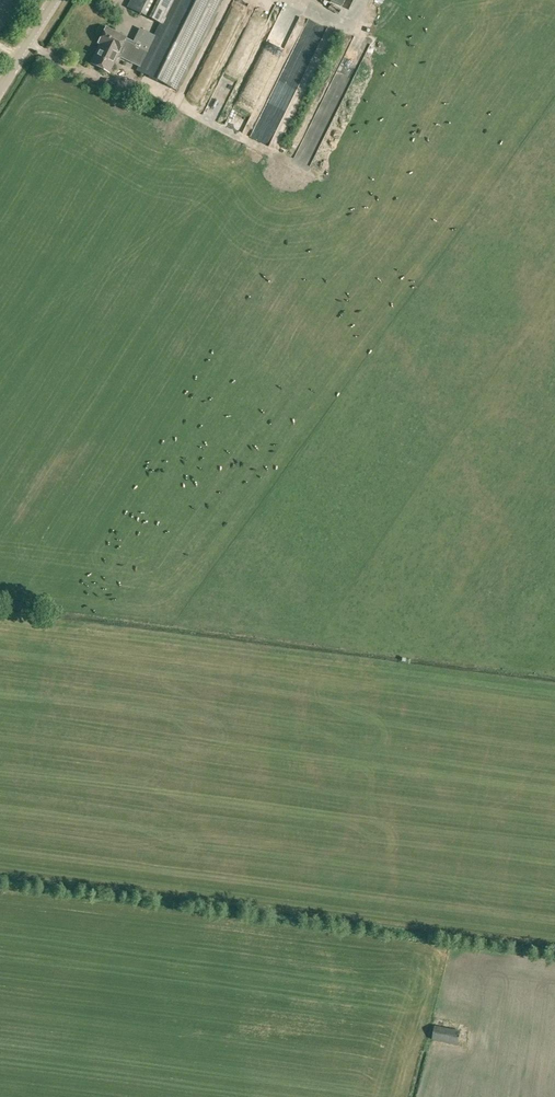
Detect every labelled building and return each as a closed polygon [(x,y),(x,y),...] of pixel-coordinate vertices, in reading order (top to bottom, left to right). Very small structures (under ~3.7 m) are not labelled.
[(147,51),(135,45),(136,43),(125,38),(106,28),(99,43),(101,44),(91,64),(109,72),(115,58),(119,57),(139,67),(137,71),(177,90),(221,0),(172,0),(147,51)] [(128,7),(153,20),(163,0),(132,0),(128,7)] [(244,9),(249,0),(236,0),(234,4),(244,9)] [(309,23),(305,38),(320,43),(324,27),(309,23)] [(459,1034),(434,1029),(432,1043),(456,1047),(459,1034)]
